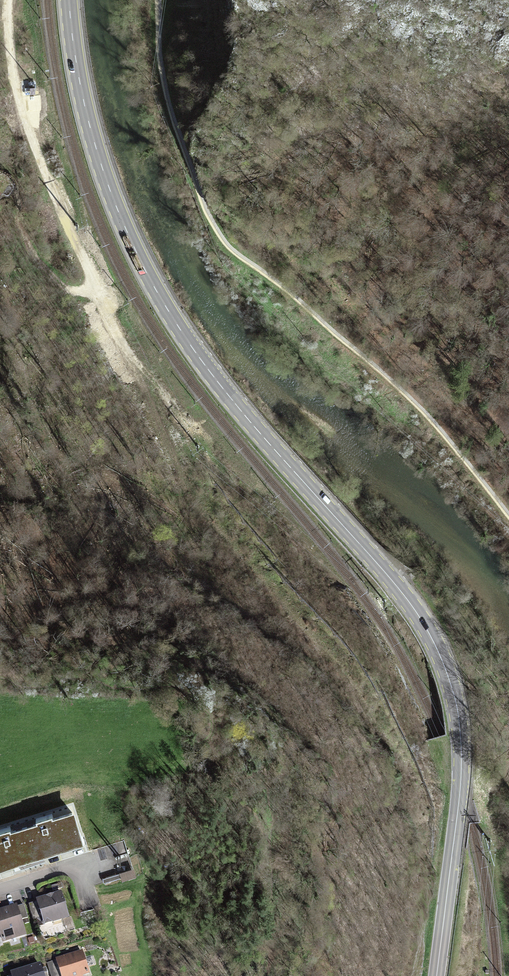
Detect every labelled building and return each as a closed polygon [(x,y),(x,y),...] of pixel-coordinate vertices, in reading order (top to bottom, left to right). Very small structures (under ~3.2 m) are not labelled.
[(0,172),(0,197),(3,193),(8,196),(15,186),(9,182),(11,179),(0,172)] [(83,812),(2,841),(11,867),(93,838),(83,812)] [(65,894),(41,902),(49,926),(73,917),(65,894)] [(0,910),(0,928),(3,938),(26,931),(18,904),(0,910)] [(57,960),(63,975),(86,975),(91,974),(82,951),(57,960)] [(15,972),(16,975),(45,975),(43,965),(15,972)]
